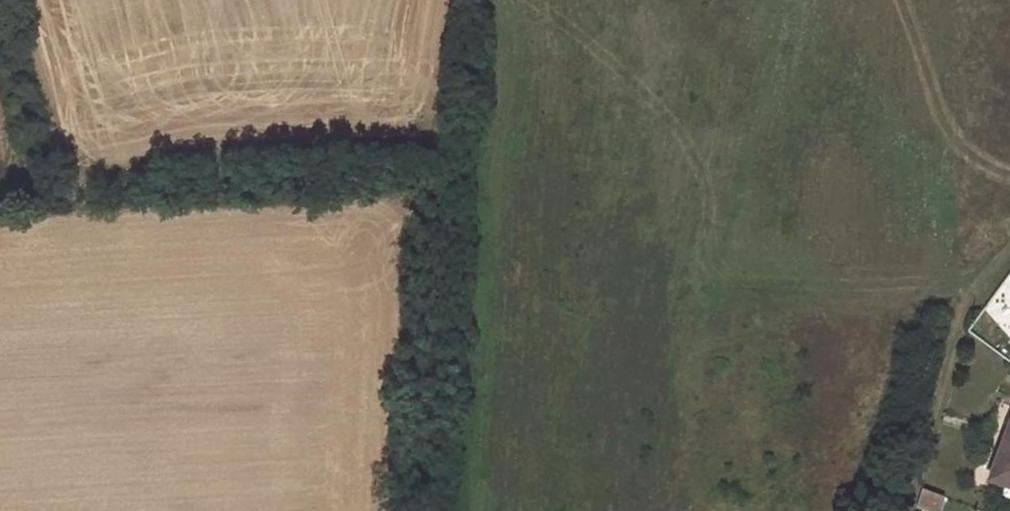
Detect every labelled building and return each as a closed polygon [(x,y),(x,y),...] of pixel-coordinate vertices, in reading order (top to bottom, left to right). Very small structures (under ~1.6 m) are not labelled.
[(988,476),(1009,484),(1009,418),(988,476)] [(916,504),(936,510),(937,510),(941,495),(921,488),(916,504)]
